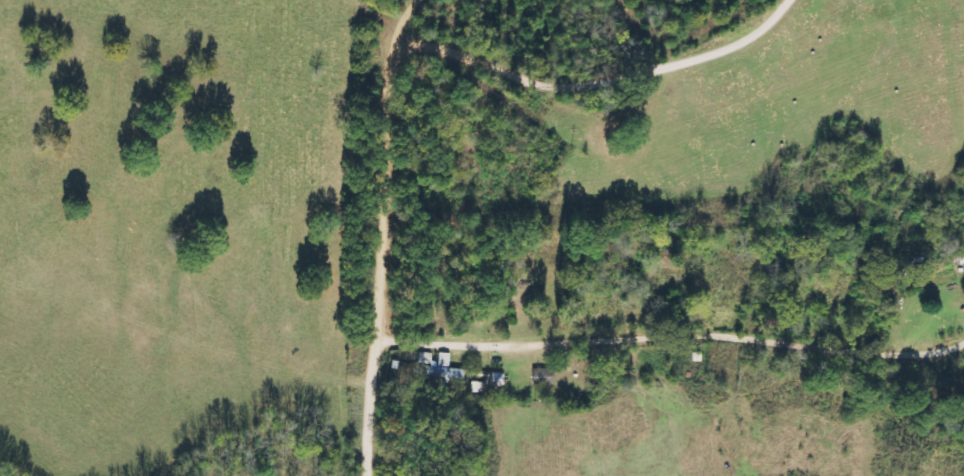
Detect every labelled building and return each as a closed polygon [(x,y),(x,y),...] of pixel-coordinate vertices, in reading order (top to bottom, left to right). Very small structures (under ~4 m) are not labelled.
[(416,375),(444,377),(444,380),(464,381),(465,370),(448,369),(449,355),(439,354),(438,362),(431,362),(432,354),(419,352),(418,365),(417,364),(416,375)]
